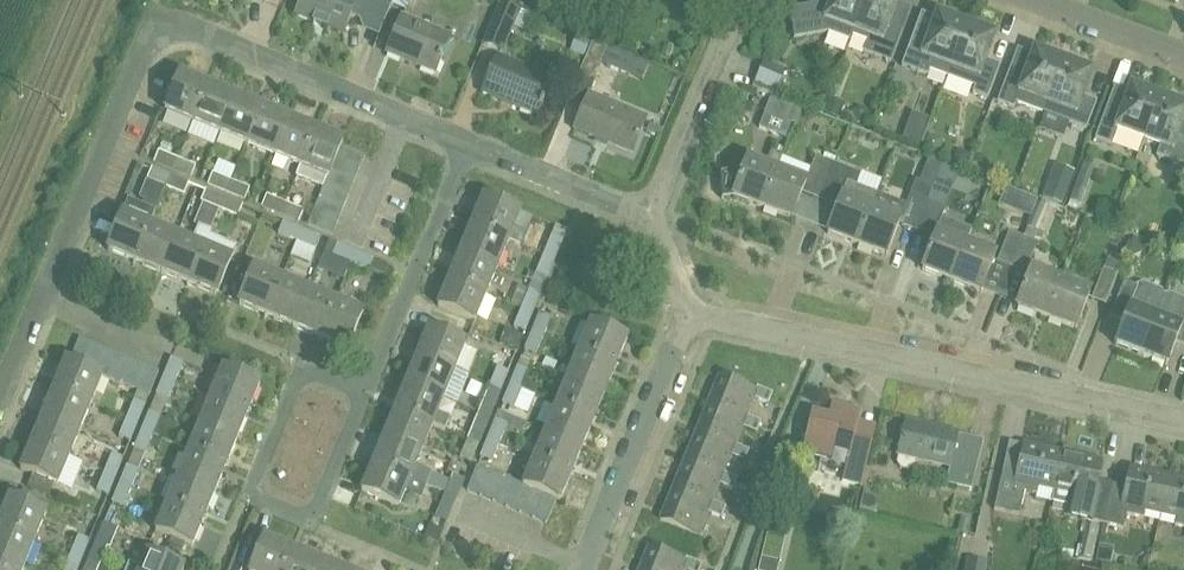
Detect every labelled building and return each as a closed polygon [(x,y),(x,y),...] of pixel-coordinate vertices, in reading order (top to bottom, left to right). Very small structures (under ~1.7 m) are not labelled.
[(343,35),(357,0),(302,0),(295,16),(343,35)] [(384,22),(391,5),(393,0),(372,0),(367,14),(384,22)] [(391,5),(407,12),(412,0),(393,0),(391,5)] [(849,40),(864,0),(831,0),(831,1),(789,8),(794,38),(828,32),(849,40)] [(890,62),(903,28),(889,23),(897,0),(864,0),(849,40),(850,41),(852,35),(867,41),(863,51),(890,62)] [(482,45),(503,54),(514,28),(522,31),(529,13),(499,1),(499,2),(492,18),(489,27),(482,45)] [(930,70),(946,76),(966,24),(962,23),(963,21),(962,20),(961,18),(958,16),(957,15),(956,14),(953,13),(950,13),(948,12),(945,13),(942,13),(941,15),(938,14),(938,13),(936,13),(936,15),(928,37),(914,32),(901,66),(927,75),(930,70)] [(386,53),(435,73),(449,38),(401,18),(386,53)] [(972,92),(987,98),(1000,64),(986,59),(994,36),(995,36),(995,34),(993,34),(990,33),(991,31),(990,30),(989,29),(988,28),(985,26),(984,25),(981,24),(979,23),(976,23),(973,23),(970,24),(969,25),(966,24),(946,76),(974,87),(972,92)] [(576,36),(571,49),(584,54),(589,41),(576,36)] [(602,63),(608,48),(592,41),(579,73),(595,80),(602,63)] [(602,63),(643,82),(650,65),(609,46),(608,48),(602,63)] [(1015,102),(1043,113),(1062,61),(1059,59),(1059,58),(1058,56),(1056,54),(1055,53),(1053,51),(1050,50),(1047,49),(1045,49),(1042,49),(1039,50),(1038,52),(1035,50),(1033,49),(1033,51),(1025,74),(1009,68),(997,102),(1013,107),(1015,102)] [(483,92),(537,116),(553,81),(499,57),(483,92)] [(1043,113),(1086,129),(1096,101),(1082,95),(1091,73),(1092,71),(1090,70),(1090,71),(1087,70),(1087,68),(1087,67),(1085,65),(1084,64),(1081,62),(1079,61),(1077,60),(1074,60),(1073,59),(1070,60),(1067,60),(1066,62),(1062,61),(1043,113)] [(777,94),(783,78),(761,69),(754,85),(777,94)] [(165,112),(192,124),(208,86),(180,74),(165,112)] [(1116,128),(1144,139),(1159,97),(1155,96),(1156,94),(1155,93),(1153,90),(1152,89),(1150,88),(1147,86),(1146,86),(1143,85),(1141,85),(1138,86),(1135,86),(1135,88),(1132,87),(1132,86),(1130,86),(1129,87),(1130,88),(1121,110),(1107,105),(1094,139),(1110,144),(1116,128)] [(192,124),(220,135),(235,97),(208,86),(192,124)] [(574,131),(633,153),(647,117),(588,95),(574,131)] [(790,123),(794,124),(801,107),(771,96),(765,112),(758,129),(783,140),(790,123)] [(1183,166),(1183,162),(1183,134),(1179,132),(1183,119),(1183,106),(1183,105),(1183,104),(1183,103),(1182,101),(1179,99),(1178,98),(1177,98),(1174,96),(1171,96),(1168,96),(1166,96),(1164,97),(1163,98),(1159,97),(1144,139),(1160,145),(1156,155),(1183,166)] [(220,135),(247,146),(262,108),(235,97),(220,135)] [(843,104),(830,98),(824,113),(837,118),(843,104)] [(851,111),(857,126),(872,119),(868,110),(859,107),(851,111)] [(247,146),(274,157),(290,119),(262,108),(247,146)] [(926,119),(910,114),(900,143),(916,148),(926,119)] [(274,157),(300,168),(301,168),(317,130),(290,119),(274,157)] [(345,142),(317,130),(301,168),(300,168),(296,177),(325,188),(325,187),(326,185),(328,179),(329,179),(331,174),(332,172),(337,159),(343,146),(345,142)] [(923,150),(938,156),(944,140),(929,134),(923,150)] [(337,159),(360,168),(366,155),(343,146),(337,159)] [(734,195),(763,206),(779,166),(783,155),(782,155),(784,150),(774,146),(772,151),(770,150),(765,165),(748,158),(743,170),(719,173),(722,199),(724,199),(723,196),(734,195)] [(965,168),(970,155),(957,150),(952,163),(965,168)] [(153,163),(172,172),(178,159),(158,151),(153,163)] [(802,192),(820,199),(834,164),(832,163),(834,158),(824,155),(822,159),(815,156),(805,181),(793,176),(794,172),(779,166),(763,206),(792,217),(802,192)] [(172,172),(191,179),(196,166),(178,159),(172,172)] [(337,159),(332,172),(355,181),(356,181),(360,168),(337,159)] [(827,231),(858,243),(872,207),(877,194),(856,186),(860,174),(834,164),(820,199),(837,205),(827,231)] [(1067,202),(1078,206),(1092,168),(1081,164),(1067,202)] [(1074,172),(1055,165),(1042,198),(1062,205),(1074,172)] [(146,180),(165,188),(171,176),(151,168),(146,180)] [(207,186),(227,194),(232,181),(234,175),(224,171),(221,177),(212,173),(207,186)] [(355,181),(332,172),(331,174),(329,179),(328,179),(326,185),(349,195),(355,181)] [(868,174),(865,185),(884,191),(887,180),(868,174)] [(165,188),(184,196),(189,183),(171,176),(165,188)] [(898,224),(916,231),(928,201),(935,183),(916,176),(900,218),(872,207),(858,243),(886,254),(898,224)] [(245,201),(250,188),(232,181),(227,194),(245,201)] [(325,188),(321,198),(344,208),(349,195),(326,185),(325,187),(325,188)] [(200,202),(219,211),(225,198),(205,190),(200,202)] [(261,208),(281,216),(286,204),(266,195),(261,208)] [(1011,268),(1025,273),(1037,242),(1035,242),(1050,202),(1038,197),(1026,227),(1027,227),(1011,268)] [(225,198),(219,211),(238,218),(243,205),(225,198)] [(315,212),(339,221),(344,208),(321,198),(315,212)] [(472,226),(509,241),(520,214),(483,199),(472,226)] [(108,251),(135,262),(150,225),(156,212),(128,201),(108,251)] [(922,269),(952,280),(966,243),(937,232),(946,208),(928,201),(916,231),(934,238),(922,269)] [(281,216),(299,223),(304,211),(286,204),(281,216)] [(315,212),(310,226),(333,235),(339,221),(315,212)] [(277,234),(297,242),(302,230),(283,222),(277,234)] [(996,262),(1011,268),(1027,227),(1026,227),(1012,222),(996,262)] [(135,262),(162,273),(177,236),(150,225),(135,262)] [(189,284),(209,235),(211,230),(199,225),(191,242),(177,236),(162,273),(189,284)] [(461,253),(498,268),(509,241),(472,226),(461,253)] [(297,242),(315,250),(320,237),(302,230),(297,242)] [(189,284),(216,296),(231,259),(237,247),(209,235),(189,284)] [(543,255),(555,260),(563,241),(551,236),(543,255)] [(356,252),(328,240),(323,253),(351,264),(356,252)] [(952,280),(981,291),(995,254),(966,243),(952,280)] [(351,264),(369,271),(374,259),(356,252),(351,264)] [(450,279),(487,294),(498,268),(461,253),(450,279)] [(535,273),(547,278),(555,260),(543,255),(535,273)] [(239,306),(266,317),(282,280),(254,268),(239,306)] [(1017,305),(1047,317),(1061,280),(1031,269),(1017,305)] [(1090,300),(1105,306),(1116,274),(1102,269),(1090,300)] [(512,275),(503,293),(518,300),(527,282),(512,275)] [(438,306),(476,322),(487,294),(450,279),(438,306)] [(266,317),(293,328),(309,291),(282,280),(266,317)] [(1047,317),(1075,328),(1089,291),(1061,280),(1047,317)] [(1115,344),(1141,354),(1163,298),(1162,296),(1160,292),(1141,284),(1138,286),(1124,280),(1111,315),(1124,320),(1115,344)] [(521,308),(533,313),(541,295),(528,290),(521,308)] [(293,328),(320,339),(336,302),(309,291),(293,328)] [(1167,364),(1177,341),(1183,344),(1183,301),(1167,294),(1162,296),(1163,298),(1141,354),(1167,364)] [(320,339),(348,350),(363,313),(336,302),(320,339)] [(513,327),(525,332),(533,313),(521,308),(513,327)] [(531,332),(544,337),(552,317),(539,312),(531,332)] [(579,349),(616,365),(627,339),(590,323),(579,349)] [(428,329),(417,356),(455,372),(466,344),(428,329)] [(524,350),(536,355),(544,337),(531,332),(524,350)] [(80,339),(71,363),(84,369),(94,345),(80,339)] [(84,369),(97,374),(107,350),(94,345),(84,369)] [(568,376),(605,392),(616,365),(579,349),(568,376)] [(104,377),(103,377),(110,380),(120,356),(107,350),(97,374),(104,377)] [(120,356),(110,380),(124,386),(133,361),(120,356)] [(417,356),(405,384),(443,399),(455,372),(417,356)] [(163,376),(176,381),(183,363),(171,358),(163,376)] [(509,386),(521,391),(532,363),(520,358),(509,386)] [(92,404),(103,377),(104,377),(97,374),(84,369),(71,363),(67,361),(55,389),(92,404)] [(133,361),(124,386),(137,391),(147,366),(133,361)] [(159,371),(147,366),(137,391),(149,396),(159,371)] [(489,386),(501,391),(509,372),(497,367),(489,386)] [(211,396),(248,411),(260,384),(222,368),(211,396)] [(466,403),(472,379),(459,375),(453,400),(466,403)] [(153,404),(165,408),(176,381),(163,376),(155,395),(156,396),(153,404)] [(557,404),(594,420),(605,392),(568,376),(557,404)] [(744,421),(746,416),(753,399),(768,405),(772,394),(758,388),(756,392),(719,376),(707,406),(744,421)] [(405,384),(395,410),(433,426),(443,399),(405,384)] [(481,405),(494,410),(501,391),(489,386),(481,405)] [(498,413),(510,418),(521,391),(509,386),(501,404),(502,404),(498,413)] [(44,415),(81,431),(92,404),(55,389),(44,415)] [(149,396),(137,391),(126,418),(139,423),(146,405),(146,404),(149,396)] [(200,423),(237,438),(248,411),(211,396),(200,423)] [(141,430),(154,435),(165,408),(153,404),(152,404),(149,412),(141,430)] [(545,431),(582,447),(594,420),(557,404),(545,431)] [(843,481),(860,485),(874,426),(859,422),(861,411),(832,405),(829,417),(812,414),(803,453),(821,457),(819,463),(845,469),(843,481)] [(760,422),(746,416),(744,421),(707,406),(696,434),(733,449),(734,446),(742,427),(756,433),(760,422)] [(395,410),(383,437),(421,453),(433,426),(395,410)] [(33,442),(70,457),(81,431),(44,415),(33,442)] [(139,423),(126,418),(119,437),(131,442),(139,423)] [(467,440),(479,445),(487,426),(475,420),(467,440)] [(487,440),(499,445),(507,425),(495,420),(487,440)] [(959,432),(906,420),(905,426),(902,427),(900,436),(902,439),(897,462),(901,468),(909,470),(915,466),(917,457),(963,469),(959,487),(971,490),(978,461),(966,458),(970,442),(957,439),(959,432)] [(189,450),(226,465),(237,438),(200,423),(189,450)] [(133,449),(146,454),(154,435),(141,430),(133,449)] [(534,458),(571,475),(582,447),(545,431),(534,458)] [(696,434),(684,462),(721,478),(723,473),(730,455),(745,461),(748,451),(734,446),(733,449),(696,434)] [(383,437),(372,464),(410,480),(411,479),(421,453),(383,437)] [(459,458),(472,463),(479,445),(467,440),(459,458)] [(479,458),(492,462),(499,445),(487,440),(479,458)] [(53,482),(59,485),(70,457),(33,442),(22,469),(33,474),(53,482)] [(1055,489),(1063,452),(1024,443),(1017,474),(1004,471),(995,509),(1021,515),(1027,491),(1038,493),(1039,489),(1055,492),(1055,489)] [(178,477),(215,492),(226,465),(189,450),(178,477)] [(1068,505),(1066,514),(1103,522),(1109,494),(1096,491),(1102,460),(1063,452),(1055,489),(1055,492),(1052,502),(1068,505)] [(104,472),(117,477),(124,459),(112,454),(104,472)] [(543,495),(556,500),(560,502),(571,475),(534,458),(522,486),(530,489),(543,495)] [(721,478),(684,462),(672,491),(709,506),(711,502),(718,484),(733,490),(737,479),(723,473),(721,478)] [(361,491),(399,507),(405,493),(422,499),(427,486),(411,479),(410,480),(372,464),(361,491)] [(119,484),(131,489),(139,470),(127,465),(119,484)] [(1162,513),(1170,475),(1130,466),(1123,497),(1109,494),(1103,522),(1125,527),(1128,513),(1144,517),(1145,509),(1162,513)] [(466,491),(480,496),(490,472),(476,467),(466,491)] [(96,491),(109,496),(117,477),(104,472),(96,491)] [(480,496),(493,502),(503,478),(490,472),(480,496)] [(453,474),(445,494),(457,499),(465,480),(453,474)] [(1170,475),(1162,513),(1177,516),(1175,524),(1183,526),(1183,478),(1170,475)] [(167,503),(204,519),(215,492),(178,477),(167,503)] [(493,502),(506,507),(516,483),(503,478),(493,502)] [(506,507),(520,512),(530,489),(522,486),(516,483),(506,507)] [(111,503),(124,508),(131,489),(119,484),(111,503)] [(520,512),(533,517),(543,495),(530,489),(520,512)] [(709,506),(672,491),(660,520),(697,535),(707,512),(721,517),(725,508),(711,502),(709,506)] [(435,518),(448,523),(453,511),(452,511),(457,499),(445,494),(435,518)] [(543,495),(533,517),(545,522),(547,523),(555,503),(556,500),(543,495)] [(35,541),(47,513),(10,498),(0,521),(0,526),(35,541)] [(156,531),(193,546),(204,519),(167,503),(156,531)] [(968,532),(971,520),(960,518),(958,530),(968,532)] [(763,551),(776,554),(779,544),(784,545),(788,527),(769,522),(763,551)] [(100,567),(115,528),(103,523),(87,562),(100,567)] [(1078,558),(1092,562),(1100,526),(1086,523),(1078,558)] [(423,538),(437,544),(443,531),(429,525),(423,538)] [(24,567),(35,541),(0,526),(0,557),(24,567)] [(70,555),(82,560),(90,541),(78,536),(70,555)] [(293,548),(265,536),(251,569),(284,569),(293,548)] [(639,569),(683,569),(685,569),(699,569),(701,565),(687,559),(686,562),(649,547),(639,569)] [(320,559),(293,548),(284,569),(315,569),(320,559)] [(184,569),(145,553),(139,567),(129,563),(126,569),(183,569),(184,569)] [(82,560),(70,555),(64,569),(79,569),(82,560)] [(24,567),(0,557),(0,569),(23,569),(24,567)] [(986,563),(967,558),(965,569),(985,569),(986,563)] [(320,559),(315,569),(346,569),(320,559)] [(100,567),(87,562),(84,569),(98,569),(100,567)]
